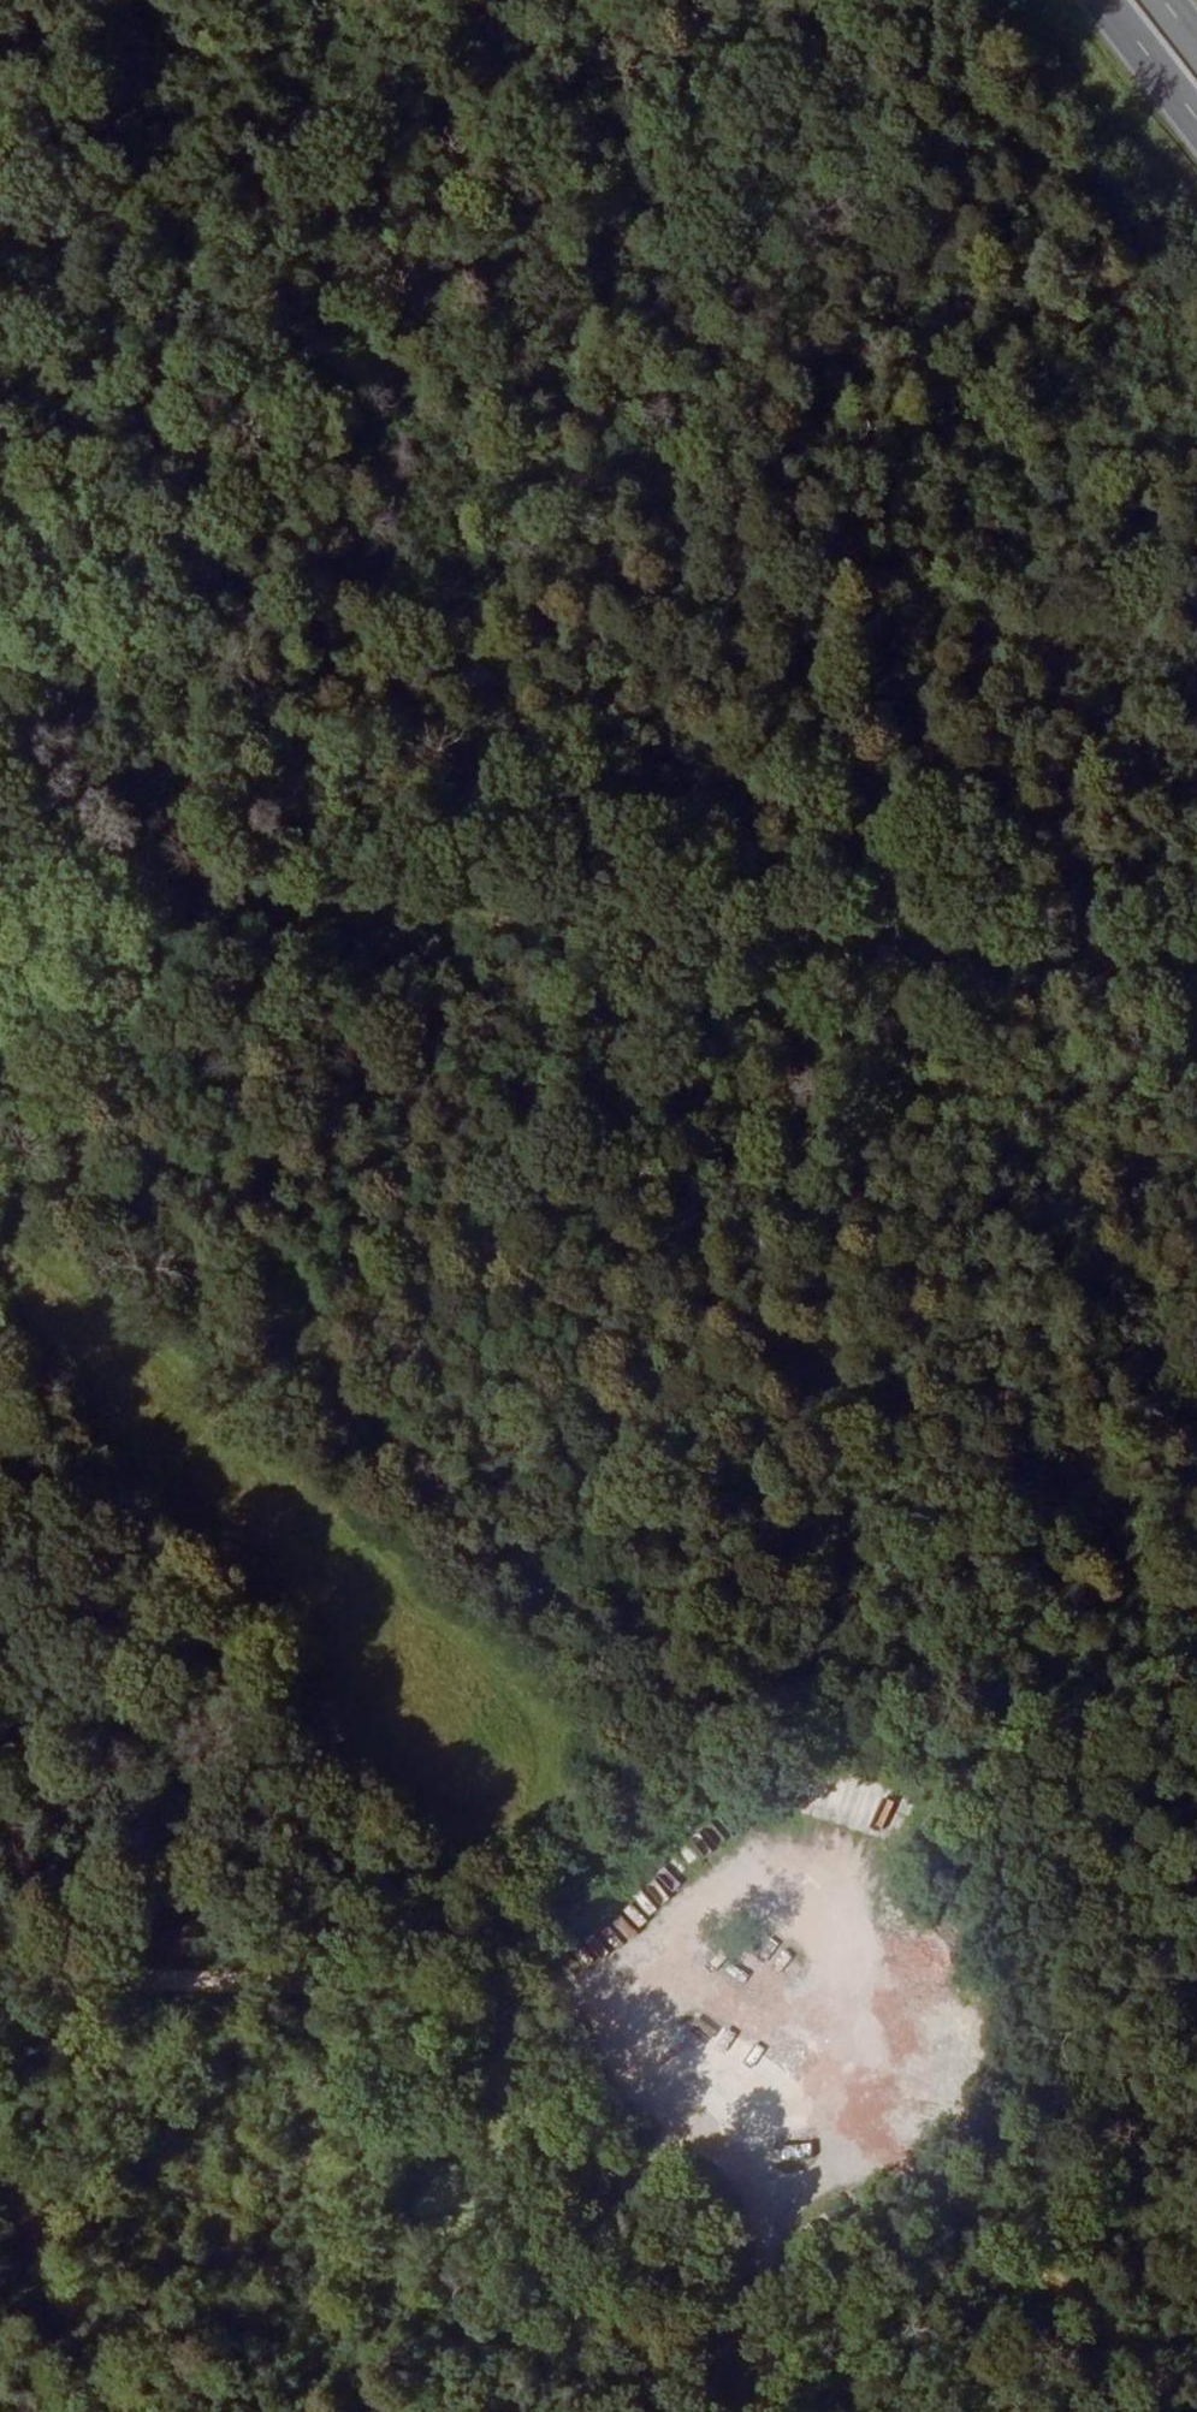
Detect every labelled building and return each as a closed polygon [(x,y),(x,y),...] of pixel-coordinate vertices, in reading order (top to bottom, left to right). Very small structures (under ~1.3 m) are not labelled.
[(698,2021),(677,2033),(688,2053),(709,2042),(698,2021)] [(768,2060),(779,2067),(794,2043),(783,2036),(768,2060)] [(783,2159),(813,2155),(811,2141),(781,2146),(783,2159)]
